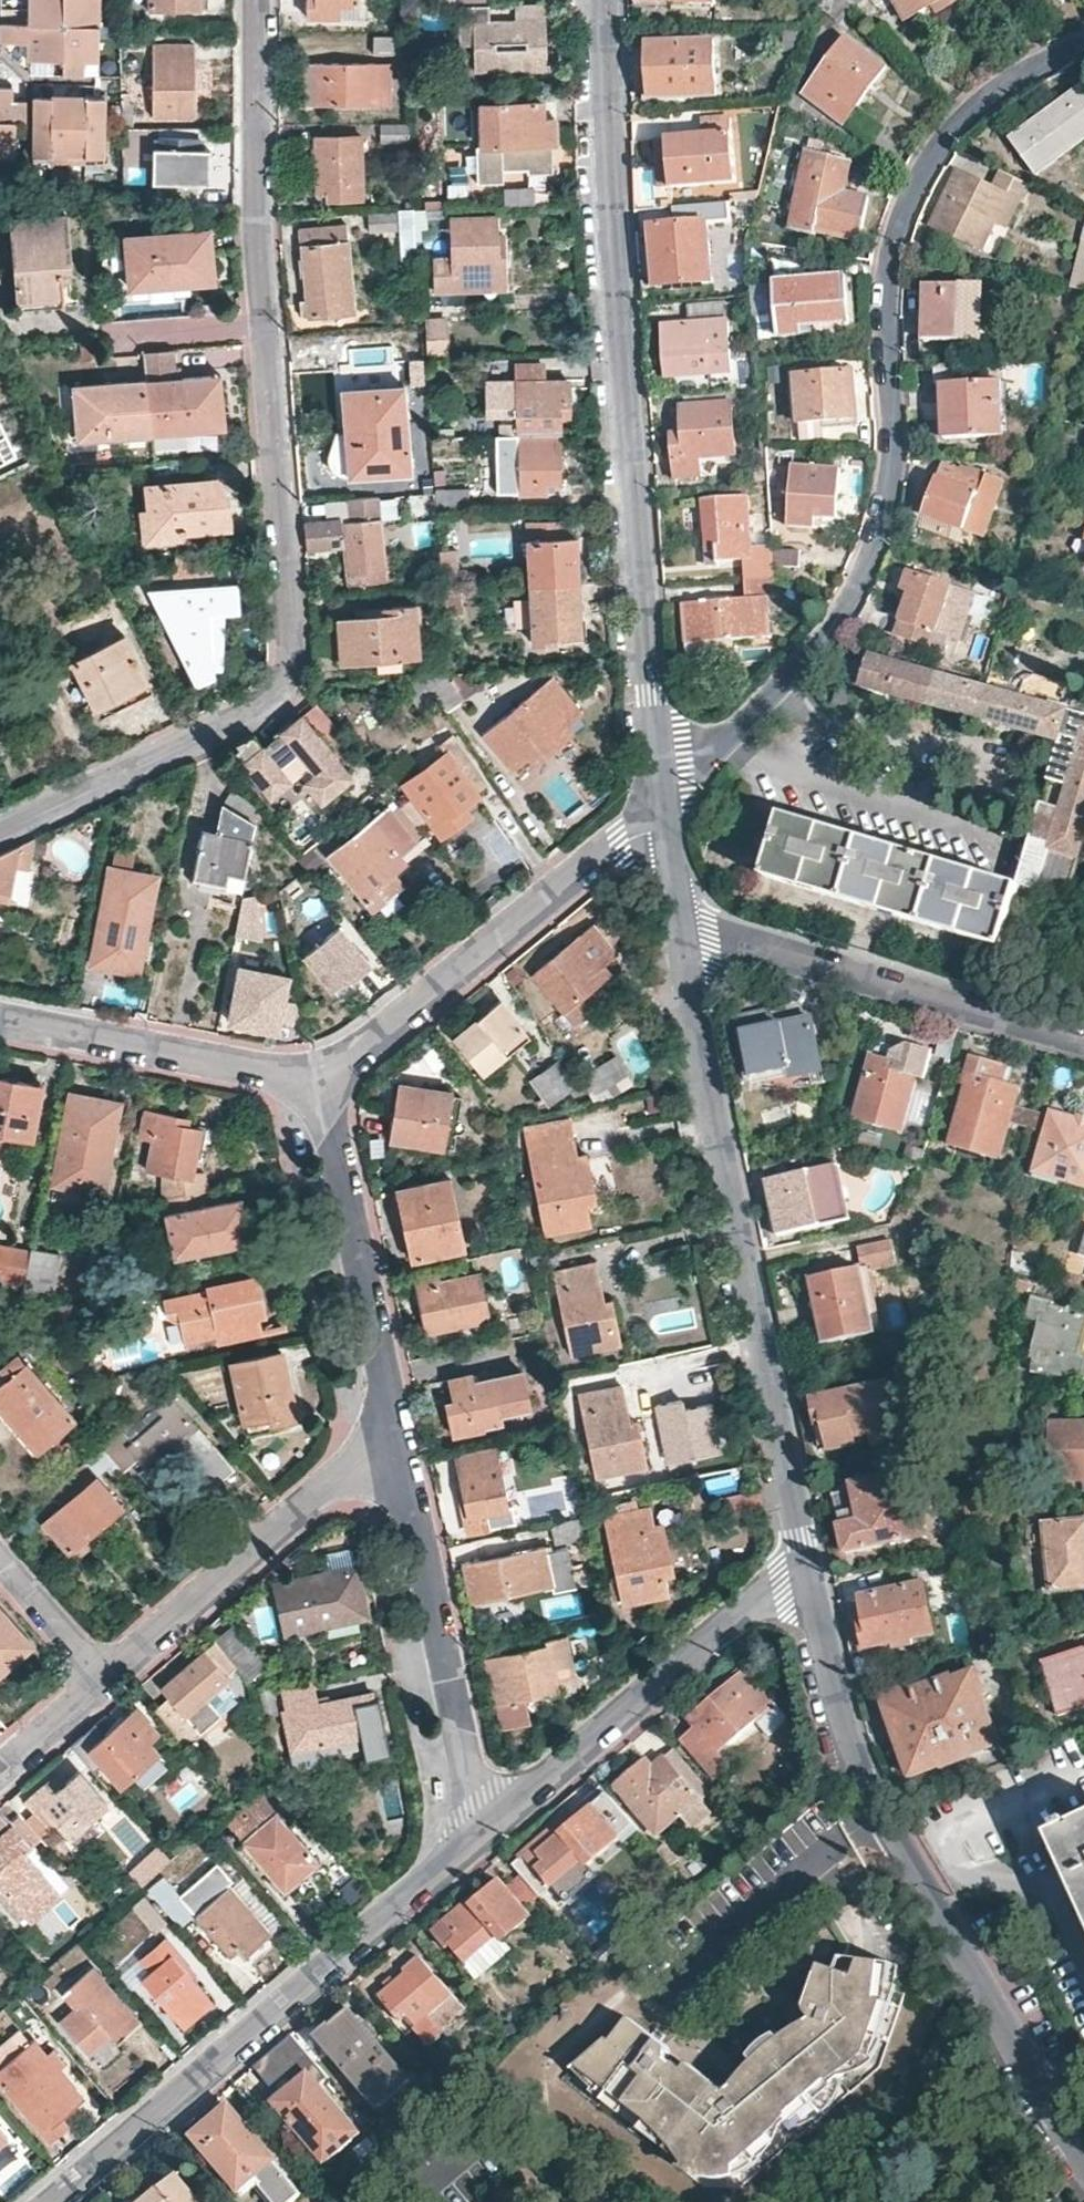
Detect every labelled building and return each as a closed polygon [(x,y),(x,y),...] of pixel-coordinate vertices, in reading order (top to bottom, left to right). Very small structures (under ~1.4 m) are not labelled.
[(27,25),(61,25),(61,0),(27,0),(27,25)] [(61,25),(97,26),(97,0),(61,0),(61,25)] [(149,10),(198,10),(198,0),(149,0),(149,10)] [(340,17),(340,2),(358,2),(358,0),(307,0),(307,16),(340,17)] [(906,20),(938,2),(942,9),(958,0),(895,0),(906,20)] [(340,2),(340,17),(358,17),(358,2),(340,2)] [(545,20),(489,22),(489,5),(458,7),(459,32),(474,32),(475,69),(507,68),(507,81),(534,80),(534,67),(537,67),(537,61),(537,51),(546,51),(545,20)] [(60,61),(61,25),(27,25),(0,25),(0,44),(24,44),(24,61),(60,61)] [(97,64),(97,26),(61,25),(60,61),(60,76),(73,77),(82,77),(82,64),(97,64)] [(846,35),(803,94),(844,123),(887,65),(846,35)] [(403,36),(372,37),(372,54),(403,54),(403,36)] [(715,39),(647,43),(649,98),(717,97),(715,39)] [(193,44),(152,45),(153,117),(195,117),(193,44)] [(546,61),(546,51),(537,51),(537,61),(546,61)] [(388,63),(315,63),(315,105),(388,105),(388,63)] [(1005,131),(1032,169),(1083,132),(1083,82),(1081,78),(1005,131)] [(0,86),(0,123),(13,123),(23,123),(24,101),(9,100),(9,86),(0,86)] [(541,101),(506,103),(500,102),(499,95),(484,96),(485,104),(479,105),(483,182),(503,181),(503,169),(528,167),(528,173),(553,172),(552,144),(558,144),(556,119),(542,120),(541,101)] [(791,97),(785,107),(797,113),(802,103),(791,97)] [(67,98),(50,98),(50,99),(50,156),(67,156),(67,98)] [(85,98),(67,98),(67,156),(85,156),(85,100),(85,98)] [(50,99),(31,99),(31,153),(31,157),(50,157),(50,156),(50,99)] [(104,100),(85,100),(85,156),(85,157),(103,157),(104,100)] [(121,105),(122,128),(133,127),(133,105),(121,105)] [(411,138),(411,122),(381,123),(381,138),(411,138)] [(704,136),(668,137),(669,166),(660,166),(661,188),(736,186),(735,122),(704,122),(704,136)] [(0,123),(0,158),(13,158),(13,123),(0,123)] [(158,137),(158,204),(198,205),(197,138),(158,137)] [(362,137),(313,139),(316,195),(324,195),(324,199),(364,198),(362,137)] [(669,166),(668,137),(659,138),(660,166),(669,166)] [(850,162),(807,152),(791,230),(814,235),(815,231),(861,240),(869,197),(844,191),(850,162)] [(1000,173),(965,156),(933,223),(982,248),(996,220),(1003,224),(1016,198),(992,187),(1000,173)] [(506,206),(533,202),(531,189),(504,193),(506,206)] [(446,215),(446,207),(426,208),(426,217),(446,215)] [(415,227),(415,208),(401,210),(402,228),(415,227)] [(426,208),(415,208),(415,227),(427,227),(426,217),(426,208)] [(397,212),(368,214),(369,230),(398,228),(397,212)] [(65,214),(8,218),(16,301),(62,297),(60,272),(70,271),(65,214)] [(497,218),(454,220),(455,256),(435,257),(436,289),(504,287),(502,235),(497,235),(497,218)] [(707,219),(649,225),(655,286),(713,281),(707,219)] [(347,224),(299,229),(306,316),(355,312),(347,224)] [(416,260),(415,227),(402,228),(400,228),(401,261),(416,260)] [(207,229),(126,237),(131,287),(212,280),(207,229)] [(810,261),(773,254),(775,282),(780,337),(815,334),(814,326),(850,323),(847,276),(811,279),(810,261)] [(775,282),(752,285),(757,339),(780,337),(775,282)] [(982,288),(925,284),(923,339),(978,342),(982,288)] [(725,302),(687,306),(689,323),(663,325),(668,377),(732,370),(725,302)] [(445,320),(427,320),(427,354),(446,354),(445,320)] [(375,346),(340,349),(341,366),(377,363),(375,346)] [(173,351),(143,354),(145,380),(150,435),(220,428),(218,405),(212,405),(209,374),(181,377),(175,377),(175,368),(173,351)] [(424,384),(422,358),(408,359),(410,385),(424,384)] [(500,422),(501,435),(518,435),(560,434),(559,413),(568,413),(567,381),(542,381),(542,363),(514,364),(515,422),(500,422)] [(855,370),(794,374),(798,422),(852,418),(850,395),(857,395),(855,370)] [(223,372),(209,374),(212,405),(218,405),(220,428),(227,427),(223,372)] [(86,441),(149,435),(145,380),(81,385),(86,441)] [(1002,381),(941,384),(943,438),(1004,436),(1002,381)] [(404,384),(341,388),(346,443),(341,443),(337,444),(334,447),(332,448),(330,451),(329,454),(329,457),(329,461),(329,465),(331,469),(333,471),(336,474),(341,476),(347,477),(361,475),(361,478),(412,473),(404,384)] [(741,392),(688,397),(688,405),(683,406),(684,433),(670,434),(674,478),(700,476),(698,457),(737,454),(733,401),(742,401),(741,392)] [(496,416),(467,417),(467,436),(497,435),(496,416)] [(6,434),(0,436),(0,447),(6,460),(16,455),(6,434)] [(560,434),(518,435),(519,492),(547,491),(547,481),(560,480),(560,434)] [(960,470),(941,463),(922,514),(976,533),(996,476),(962,465),(960,470)] [(841,468),(792,464),(787,525),(816,528),(817,516),(837,517),(841,468)] [(221,479),(145,487),(150,540),(183,538),(182,532),(227,528),(221,479)] [(433,489),(434,494),(435,511),(470,511),(468,488),(433,489)] [(435,511),(434,494),(410,495),(411,523),(436,521),(435,511)] [(744,578),(773,576),(772,565),(771,548),(771,543),(752,545),(748,494),(703,497),(707,551),(716,550),(717,561),(743,558),(744,578)] [(380,497),(346,498),(349,522),(341,523),(340,519),(304,523),(306,551),(343,547),(347,584),(388,580),(380,497)] [(530,585),(529,585),(577,582),(575,536),(565,536),(564,519),(527,520),(530,585)] [(800,549),(771,548),(772,565),(799,566),(800,549)] [(441,586),(441,589),(457,588),(455,549),(438,549),(441,586)] [(962,589),(909,570),(898,599),(906,603),(894,633),(940,650),(962,589)] [(166,572),(147,574),(148,582),(167,581),(166,572)] [(746,598),(682,602),(687,641),(690,641),(692,664),(736,660),(735,638),(770,636),(767,597),(775,596),(773,576),(744,578),(746,598)] [(577,582),(529,585),(531,637),(580,634),(577,582)] [(236,584),(151,591),(159,608),(169,627),(179,646),(199,685),(216,676),(215,670),(210,615),(224,613),(239,611),(236,584)] [(457,588),(441,589),(442,606),(458,604),(457,588)] [(341,664),(374,660),(399,658),(418,656),(412,605),(382,608),(384,615),(336,619),(341,664)] [(221,670),(224,618),(224,613),(210,615),(215,670),(221,670)] [(122,635),(72,659),(100,717),(150,692),(122,635)] [(935,672),(869,653),(860,685),(928,704),(935,672)] [(399,658),(374,660),(376,673),(402,669),(399,658)] [(974,671),(987,675),(991,662),(978,658),(974,671)] [(448,672),(429,674),(421,675),(448,712),(476,691),(476,690),(462,671),(448,672)] [(985,686),(935,672),(928,704),(979,718),(985,686)] [(556,682),(481,732),(501,762),(523,747),(530,758),(571,731),(564,721),(577,713),(556,682)] [(1068,709),(985,686),(979,718),(1040,735),(1042,729),(1059,735),(1061,735),(1064,725),(1068,709)] [(1083,735),(1083,704),(1071,700),(1068,709),(1064,725),(1061,735),(1059,735),(1057,740),(1054,751),(1057,751),(1049,781),(1043,801),(1063,807),(1068,790),(1069,787),(1083,735)] [(354,776),(302,713),(262,746),(253,735),(236,744),(239,747),(234,750),(242,759),(239,762),(269,799),(289,782),(291,784),(295,789),(303,783),(320,804),(354,776)] [(1069,787),(1068,790),(1063,807),(1043,801),(1033,834),(1054,840),(1051,850),(1078,857),(1083,837),(1083,735),(1069,787)] [(445,751),(401,783),(440,836),(469,815),(460,803),(477,793),(445,751)] [(251,820),(254,807),(230,792),(221,806),(217,833),(201,831),(192,883),(209,886),(209,881),(225,884),(226,873),(246,875),(250,841),(250,839),(253,823),(251,820)] [(385,805),(327,853),(371,908),(401,883),(392,872),(405,861),(398,853),(414,840),(385,805)] [(1020,885),(782,813),(765,876),(1002,947),(1020,885)] [(1048,849),(1051,850),(1054,840),(1033,834),(1031,843),(1048,849)] [(8,902),(14,870),(15,870),(28,872),(29,865),(33,839),(0,854),(0,900),(8,902)] [(1048,849),(1031,843),(1020,885),(1037,890),(1048,849)] [(1078,857),(1051,850),(1048,849),(1037,890),(1067,899),(1078,858),(1078,857)] [(135,970),(152,879),(131,875),(134,859),(114,855),(94,962),(135,970)] [(258,939),(254,894),(240,897),(233,934),(258,939)] [(619,936),(604,918),(593,926),(591,924),(531,973),(574,1024),(594,1007),(583,994),(609,972),(603,964),(615,955),(614,953),(620,948),(614,941),(619,936)] [(338,926),(302,954),(330,989),(350,973),(353,977),(369,964),(338,926)] [(285,976),(237,967),(228,1021),(275,1030),(277,1017),(292,1020),(294,1006),(280,1004),(285,976)] [(498,998),(452,1038),(476,1066),(523,1027),(498,998)] [(767,1009),(731,1017),(745,1077),(790,1067),(792,1075),(821,1068),(810,1017),(771,1025),(767,1009)] [(902,1061),(888,1057),(870,1052),(851,1117),(901,1131),(916,1076),(922,1077),(931,1048),(908,1042),(902,1061)] [(889,1048),(888,1057),(902,1061),(908,1042),(889,1048)] [(1005,1064),(970,1052),(961,1082),(966,1084),(948,1144),(999,1158),(1019,1087),(1000,1081),(1005,1064)] [(613,1058),(604,1064),(614,1080),(623,1075),(613,1058)] [(556,1060),(530,1080),(547,1104),(573,1083),(556,1060)] [(614,1080),(604,1064),(584,1076),(594,1093),(614,1080)] [(32,1138),(40,1084),(0,1076),(0,1131),(32,1138)] [(443,1145),(451,1090),(397,1083),(389,1139),(442,1146),(443,1145)] [(460,1092),(451,1090),(443,1145),(452,1146),(460,1092)] [(116,1104),(69,1095),(53,1181),(101,1190),(116,1104)] [(161,1170),(161,1196),(206,1187),(202,1170),(192,1171),(199,1128),(183,1126),(184,1116),(144,1108),(140,1136),(152,1138),(146,1167),(161,1170)] [(1050,1109),(1033,1171),(1083,1186),(1083,1119),(1050,1109)] [(569,1119),(524,1127),(546,1231),(590,1222),(586,1201),(596,1199),(586,1152),(576,1155),(569,1119)] [(796,1159),(766,1165),(768,1178),(764,1179),(776,1234),(850,1219),(838,1166),(799,1173),(796,1159)] [(449,1177),(395,1189),(410,1259),(464,1247),(464,1243),(469,1242),(466,1228),(470,1227),(464,1194),(453,1197),(449,1177)] [(206,1187),(161,1196),(173,1255),(248,1240),(239,1197),(210,1204),(206,1187)] [(864,1272),(898,1262),(890,1238),(857,1248),(864,1272)] [(24,1281),(30,1250),(0,1245),(0,1277),(24,1281)] [(31,1246),(30,1250),(24,1281),(23,1288),(53,1293),(60,1251),(31,1246)] [(595,1260),(552,1269),(569,1352),(620,1341),(611,1298),(603,1300),(595,1260)] [(861,1267),(808,1278),(823,1342),(876,1331),(861,1267)] [(436,1273),(413,1278),(426,1331),(487,1316),(477,1274),(438,1283),(436,1273)] [(183,1341),(215,1334),(238,1329),(236,1320),(255,1316),(264,1314),(256,1275),(204,1286),(205,1291),(161,1300),(166,1321),(178,1318),(183,1341)] [(1031,1281),(1015,1277),(1015,1290),(1028,1293),(1031,1281)] [(1032,1295),(1024,1309),(1036,1310),(1030,1357),(1034,1358),(1032,1371),(1082,1379),(1083,1365),(1083,1358),(1080,1352),(1083,1337),(1083,1315),(1068,1311),(1070,1306),(1032,1295)] [(238,1329),(215,1334),(217,1342),(258,1333),(255,1316),(236,1320),(238,1329)] [(230,1363),(244,1422),(271,1416),(272,1424),(295,1419),(280,1352),(230,1363)] [(0,1381),(0,1412),(3,1409),(38,1450),(73,1419),(16,1353),(0,1366),(0,1370),(5,1376),(0,1381)] [(524,1370),(473,1381),(471,1373),(448,1378),(453,1400),(444,1403),(451,1432),(502,1421),(499,1412),(532,1405),(524,1370)] [(592,1375),(574,1379),(594,1476),(645,1465),(635,1420),(629,1421),(621,1384),(595,1389),(592,1375)] [(889,1382),(812,1399),(824,1449),(855,1442),(854,1435),(899,1424),(889,1382)] [(232,1467),(168,1395),(155,1405),(161,1413),(146,1427),(135,1414),(124,1416),(130,1422),(123,1428),(102,1446),(123,1470),(137,1457),(160,1483),(187,1460),(210,1486),(232,1467)] [(723,1454),(713,1397),(654,1407),(664,1464),(723,1454)] [(271,1416),(244,1422),(246,1434),(273,1428),(272,1424),(271,1416)] [(1050,1420),(1050,1479),(1083,1479),(1083,1421),(1050,1420)] [(494,1447),(455,1456),(463,1494),(459,1496),(466,1532),(514,1521),(507,1485),(503,1487),(494,1447)] [(122,1471),(102,1448),(86,1462),(98,1477),(106,1470),(113,1478),(122,1471)] [(85,1461),(49,1491),(60,1504),(42,1520),(74,1558),(97,1539),(90,1531),(121,1504),(98,1477),(86,1462),(85,1461)] [(911,1469),(830,1486),(844,1552),(925,1534),(911,1469)] [(648,1507),(602,1517),(620,1602),(667,1591),(662,1572),(672,1569),(662,1522),(652,1525),(648,1507)] [(580,1519),(551,1525),(555,1544),(584,1537),(580,1519)] [(1044,1523),(1051,1590),(1083,1586),(1083,1519),(1044,1523)] [(543,1545),(463,1563),(472,1603),(550,1587),(551,1592),(575,1587),(567,1546),(544,1551),(543,1545)] [(327,1566),(351,1562),(348,1548),(325,1553),(327,1566)] [(355,1566),(273,1583),(284,1633),(365,1616),(355,1566)] [(925,1582),(858,1597),(863,1619),(858,1621),(863,1648),(935,1632),(925,1582)] [(24,1640),(0,1613),(0,1661),(24,1640)] [(234,1624),(214,1641),(246,1681),(267,1664),(234,1624)] [(527,1649),(508,1653),(505,1641),(483,1646),(486,1657),(485,1658),(495,1704),(497,1704),(502,1726),(529,1721),(524,1698),(557,1691),(554,1682),(572,1678),(563,1636),(527,1644),(527,1649)] [(1043,1663),(1062,1716),(1083,1708),(1083,1649),(1083,1648),(1043,1663)] [(169,1696),(151,1711),(181,1745),(200,1729),(202,1730),(224,1712),(207,1692),(226,1675),(205,1649),(160,1688),(169,1696)] [(721,1752),(754,1722),(776,1702),(744,1666),(687,1717),(694,1725),(680,1738),(714,1778),(730,1763),(721,1752)] [(905,1687),(880,1695),(910,1775),(999,1742),(981,1695),(982,1694),(974,1672),(952,1680),(949,1676),(907,1692),(905,1687)] [(312,1685),(278,1693),(294,1765),(328,1757),(325,1741),(376,1730),(367,1694),(316,1705),(312,1685)] [(271,1687),(257,1691),(262,1716),(278,1712),(271,1687)] [(776,1702),(754,1722),(768,1736),(789,1717),(776,1702)] [(135,1707),(89,1747),(121,1784),(134,1773),(143,1783),(167,1761),(149,1740),(157,1734),(135,1707)] [(714,1807),(667,1754),(654,1765),(647,1757),(615,1783),(658,1832),(683,1810),(695,1824),(714,1807)] [(43,1785),(26,1801),(33,1810),(40,1804),(66,1835),(105,1802),(78,1770),(51,1793),(43,1785)] [(252,1797),(234,1812),(251,1831),(239,1842),(283,1891),(317,1860),(280,1819),(286,1813),(270,1793),(258,1805),(252,1797)] [(575,1819),(569,1813),(524,1851),(553,1885),(583,1859),(588,1865),(620,1837),(592,1804),(575,1819)] [(1050,1833),(1076,1891),(1083,1907),(1083,1818),(1070,1824),(1068,1818),(1057,1823),(1059,1829),(1050,1833)] [(29,1841),(10,1819),(0,1829),(0,1831),(2,1834),(0,1836),(0,1887),(29,1920),(62,1892),(27,1853),(23,1847),(29,1841)] [(35,1847),(29,1841),(23,1847),(27,1853),(35,1847)] [(156,1846),(126,1871),(140,1887),(169,1862),(156,1846)] [(481,1888),(445,1920),(458,1935),(450,1943),(466,1961),(497,1934),(502,1940),(531,1915),(499,1879),(485,1892),(481,1888)] [(234,1892),(200,1922),(228,1955),(236,1948),(242,1956),(269,1933),(234,1892)] [(166,1939),(132,1969),(182,2025),(213,1999),(188,1970),(190,1966),(166,1939)] [(607,2036),(580,2060),(612,2084),(629,2096),(625,2101),(646,2117),(674,2138),(701,2159),(700,2175),(702,2175),(710,2176),(722,2176),(749,2153),(745,2149),(764,2132),(781,2117),(785,2122),(798,2111),(803,2106),(811,2099),(838,2076),(855,2062),(851,2057),(861,2049),(867,2032),(878,1999),(875,1998),(881,1960),(841,1955),(836,1968),(820,1962),(805,2004),(806,2009),(811,2016),(807,2020),(807,2019),(803,2021),(787,2031),(779,2036),(773,2041),(769,2044),(763,2049),(759,2053),(755,2056),(753,2059),(741,2071),(733,2082),(732,2083),(733,2084),(724,2089),(688,2062),(683,2067),(667,2055),(668,2053),(668,2049),(667,2046),(628,2016),(610,2039),(607,2036)] [(450,1991),(420,1957),(403,1971),(407,1973),(379,1997),(397,2017),(404,2011),(413,2022),(410,2024),(424,2041),(440,2028),(437,2025),(426,2012),(450,1991)] [(891,1961),(881,1960),(875,1998),(878,1999),(889,2003),(896,1984),(885,1980),(891,1961)] [(91,1968),(62,1992),(76,2008),(60,2023),(87,2054),(111,2033),(117,2040),(138,2023),(91,1968)] [(426,2012),(437,2025),(461,2004),(450,1991),(426,2012)] [(889,2003),(878,1999),(867,2032),(878,2036),(889,2003)] [(348,2009),(318,2036),(378,2107),(409,2080),(348,2009)] [(779,2036),(776,2032),(775,2032),(765,2038),(755,2048),(749,2054),(753,2059),(755,2056),(759,2053),(763,2049),(769,2044),(773,2041),(779,2036)] [(867,2032),(861,2049),(851,2057),(855,2062),(838,2076),(842,2081),(863,2063),(869,2057),(874,2049),(877,2043),(879,2037),(878,2036),(867,2032)] [(47,2055),(40,2046),(0,2081),(50,2139),(68,2123),(60,2114),(82,2096),(57,2067),(47,2055)] [(52,2051),(47,2055),(57,2067),(62,2063),(52,2051)] [(612,2084),(580,2060),(568,2069),(591,2087),(589,2089),(601,2098),(612,2084)] [(309,2070),(273,2102),(325,2162),(360,2131),(309,2070)] [(612,2084),(601,2098),(618,2111),(625,2101),(629,2096),(612,2084)] [(811,2099),(803,2106),(798,2111),(806,2120),(808,2119),(813,2112),(815,2106),(815,2104),(811,2099)] [(229,2106),(195,2135),(239,2186),(253,2173),(255,2175),(274,2159),(229,2106)] [(798,2111),(785,2122),(789,2127),(798,2125),(802,2124),(806,2120),(798,2111)] [(674,2138),(646,2117),(639,2127),(667,2148),(674,2138)] [(16,2144),(0,2125),(0,2158),(16,2144)] [(764,2132),(745,2149),(749,2153),(722,2176),(723,2176),(735,2174),(741,2171),(749,2167),(757,2161),(766,2151),(771,2142),(764,2132)] [(692,2153),(674,2138),(667,2148),(686,2162),(692,2153)] [(692,2153),(686,2162),(682,2166),(692,2172),(700,2175),(701,2159),(692,2153)] [(178,2172),(143,2201),(203,2201),(178,2172)]
